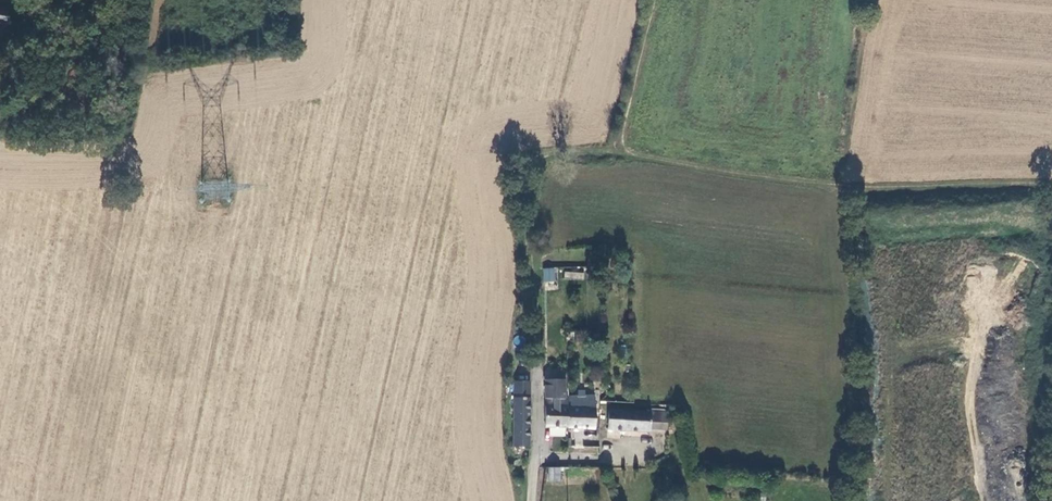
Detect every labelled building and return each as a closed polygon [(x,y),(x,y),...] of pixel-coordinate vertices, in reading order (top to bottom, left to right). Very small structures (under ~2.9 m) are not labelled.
[(13,11),(0,8),(0,26),(10,28),(13,11)] [(556,281),(556,268),(542,268),(543,282),(556,281)] [(545,380),(545,398),(544,407),(545,427),(568,428),(568,408),(567,408),(567,399),(564,399),(564,380),(545,380)] [(527,416),(528,404),(528,382),(513,381),(511,447),(527,447),(527,428),(524,428),(524,416),(527,416)] [(568,428),(595,429),(596,395),(568,394),(568,408),(568,428)] [(666,430),(667,411),(651,410),(651,412),(609,410),(608,429),(650,432),(650,429),(666,430)] [(580,460),(588,459),(588,448),(568,449),(568,456),(580,456),(580,460)] [(560,467),(548,467),(548,481),(560,481),(560,467)]
